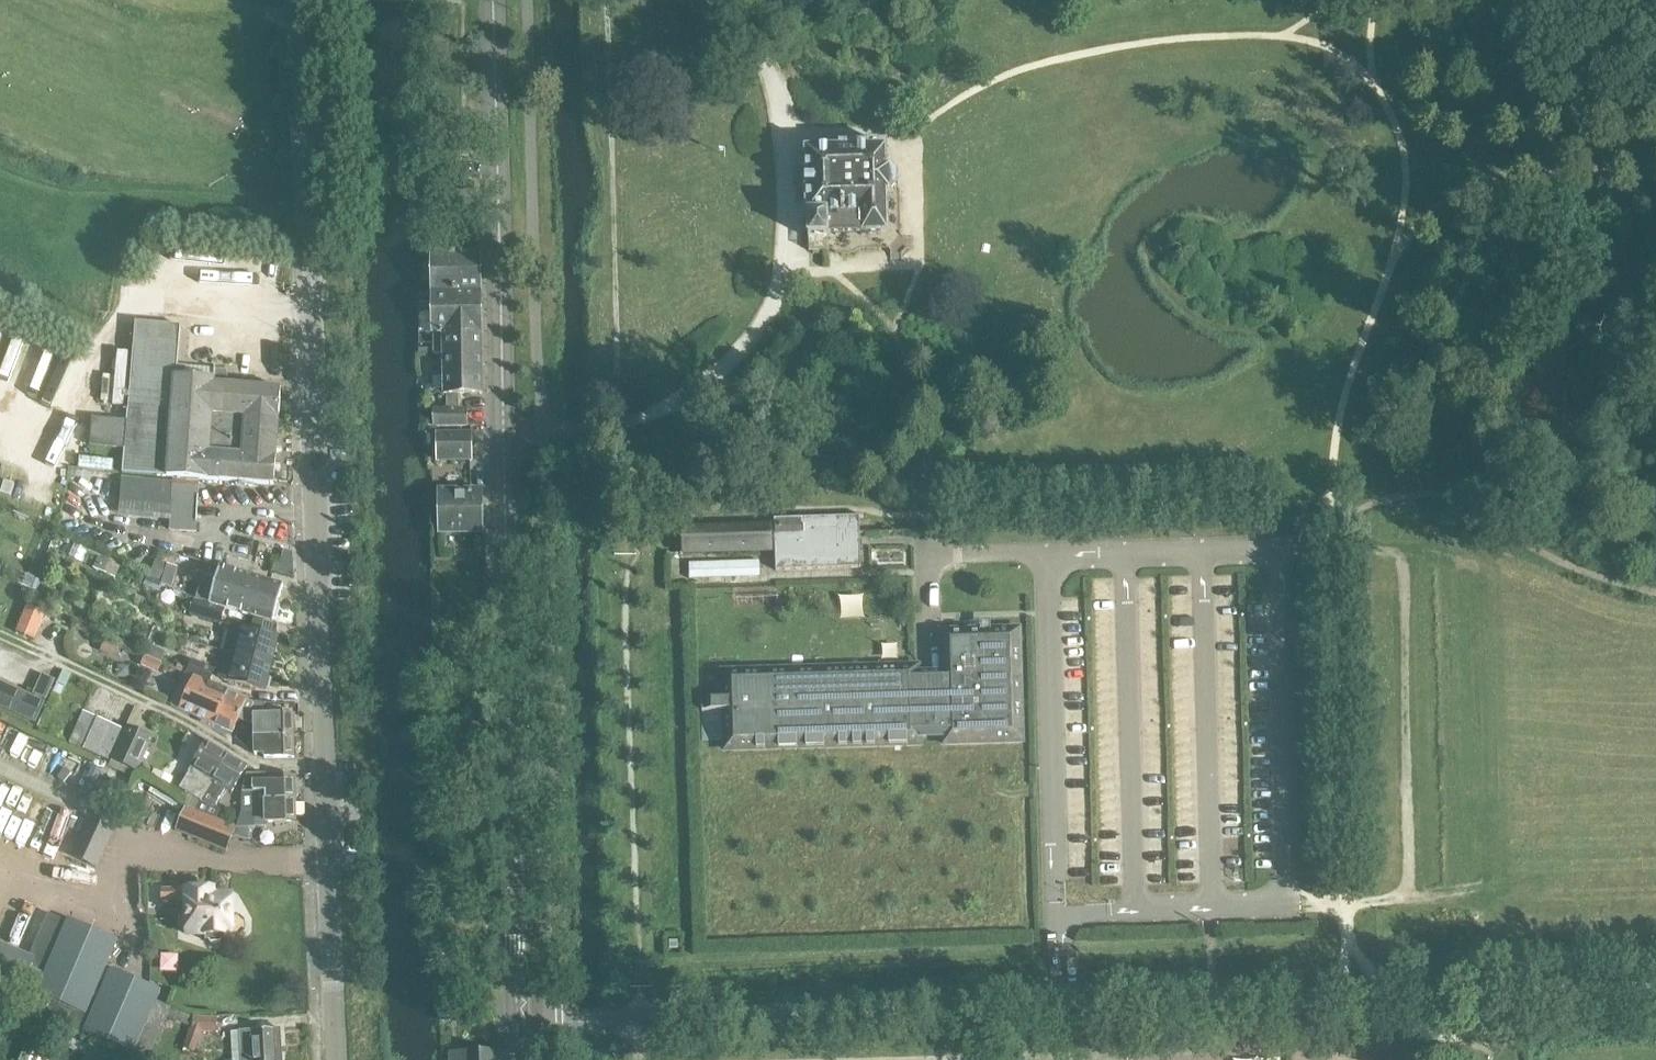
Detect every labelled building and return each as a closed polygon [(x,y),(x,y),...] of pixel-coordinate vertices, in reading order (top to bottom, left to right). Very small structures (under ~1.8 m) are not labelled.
[(886,167),(886,145),(841,146),(841,149),(806,150),(807,215),(808,215),(809,238),(809,250),(814,250),(814,253),(820,253),(820,250),(829,250),(829,236),(862,235),(862,236),(888,235),(887,193),(891,193),(896,188),(896,173),(890,167),(886,167)] [(480,290),(480,251),(431,252),(432,264),(423,264),(423,279),(432,279),(432,290),(480,290)] [(432,333),(481,332),(480,290),(432,290),(432,333)] [(214,379),(186,377),(187,366),(178,366),(181,325),(136,322),(130,404),(129,420),(93,417),(91,445),(127,448),(125,472),(273,484),(280,389),(227,385),(228,371),(215,370),(214,379)] [(482,392),(481,332),(432,333),(433,353),(444,353),(444,393),(449,393),(449,405),(436,405),(437,423),(471,423),(471,406),(462,406),(462,392),(482,392)] [(438,460),(463,459),(463,431),(437,431),(438,460)] [(430,477),(470,477),(470,465),(430,465),(430,477)] [(196,531),(199,487),(175,486),(175,482),(122,477),(119,516),(172,521),(171,529),(196,531)] [(440,530),(443,530),(472,529),(483,529),(483,489),(440,489),(440,530)] [(777,569),(863,566),(862,538),(862,515),(775,518),(776,539),(777,569)] [(684,553),(771,551),(770,526),(683,528),(684,553)] [(908,548),(907,545),(870,546),(871,562),(908,561),(908,556),(912,555),(912,548),(908,548)] [(115,579),(124,561),(102,550),(93,568),(115,579)] [(285,550),(281,562),(294,566),(294,553),(285,550)] [(169,585),(175,568),(156,560),(149,578),(169,585)] [(273,621),(283,585),(220,567),(215,585),(202,582),(197,600),(226,608),(255,616),(273,621)] [(221,625),(226,608),(197,600),(195,599),(188,596),(183,609),(191,613),(190,616),(221,625)] [(49,636),(55,621),(26,609),(20,624),(49,636)] [(269,635),(273,621),(255,616),(251,630),(229,624),(221,651),(224,652),(234,654),(234,653),(270,663),(278,637),(269,635)] [(78,620),(74,629),(88,634),(89,632),(95,634),(97,629),(78,620)] [(991,630),(941,632),(942,675),(930,675),(918,675),(917,667),(723,672),(724,700),(702,700),(703,741),(725,740),(726,749),(920,744),(920,736),(944,735),(944,744),(1021,742),(1019,630),(991,630)] [(148,651),(114,637),(111,642),(145,656),(160,662),(165,652),(150,646),(148,651)] [(234,654),(224,652),(217,678),(263,690),(270,663),(234,653),(234,654)] [(159,674),(163,664),(160,662),(145,656),(141,667),(159,674)] [(189,668),(187,674),(210,684),(216,670),(193,660),(189,668)] [(73,675),(64,671),(54,692),(62,696),(73,675)] [(182,684),(172,706),(215,725),(229,692),(210,684),(195,678),(186,674),(182,684)] [(56,681),(43,675),(34,693),(47,699),(56,681)] [(46,702),(0,681),(0,707),(36,723),(46,702)] [(229,692),(215,725),(233,733),(238,720),(254,727),(254,713),(251,713),(255,704),(247,700),(229,692)] [(255,704),(251,713),(254,713),(254,727),(255,736),(255,738),(294,737),(293,715),(260,716),(265,703),(256,701),(255,704)] [(125,731),(83,712),(69,744),(109,761),(110,758),(136,770),(151,738),(127,727),(125,731)] [(255,736),(248,736),(248,749),(255,750),(255,754),(265,754),(265,759),(294,758),(294,737),(255,738),(255,736)] [(200,800),(228,756),(207,743),(189,771),(190,772),(180,788),(200,800)] [(231,792),(246,767),(228,756),(200,800),(199,803),(213,809),(225,789),(231,792)] [(173,780),(155,772),(151,781),(169,788),(173,780)] [(266,778),(266,775),(247,776),(243,792),(244,800),(294,800),(294,778),(266,778)] [(248,841),(247,825),(266,825),(265,821),(294,821),(294,800),(244,800),(244,814),(233,836),(248,841)] [(221,812),(213,809),(199,803),(195,811),(185,807),(177,827),(180,832),(225,851),(235,829),(217,821),(221,812)] [(89,818),(72,856),(98,868),(115,830),(89,818)] [(205,896),(205,890),(162,891),(163,901),(186,900),(187,935),(206,935),(206,941),(208,941),(211,944),(218,944),(223,941),(225,941),(225,935),(232,935),(231,911),(235,909),(235,903),(231,901),(231,896),(205,896)] [(8,976),(38,989),(37,993),(28,1011),(78,1030),(83,1032),(133,1054),(132,1055),(136,1057),(142,1059),(148,1059),(166,1020),(169,1010),(170,1007),(156,1001),(160,992),(105,968),(117,942),(68,920),(67,922),(48,914),(30,957),(18,952),(0,944),(0,994),(8,976)] [(30,1025),(34,1016),(18,1009),(14,1018),(30,1025)] [(217,1032),(217,1018),(192,1018),(169,1010),(166,1020),(192,1029),(192,1032),(191,1031),(184,1050),(194,1054),(203,1031),(217,1032)] [(279,1030),(231,1033),(232,1059),(281,1059),(279,1030)] [(32,1044),(30,1047),(27,1046),(21,1059),(59,1059),(56,1058),(57,1055),(32,1044)] [(495,1052),(450,1053),(450,1059),(495,1059),(495,1052)]
